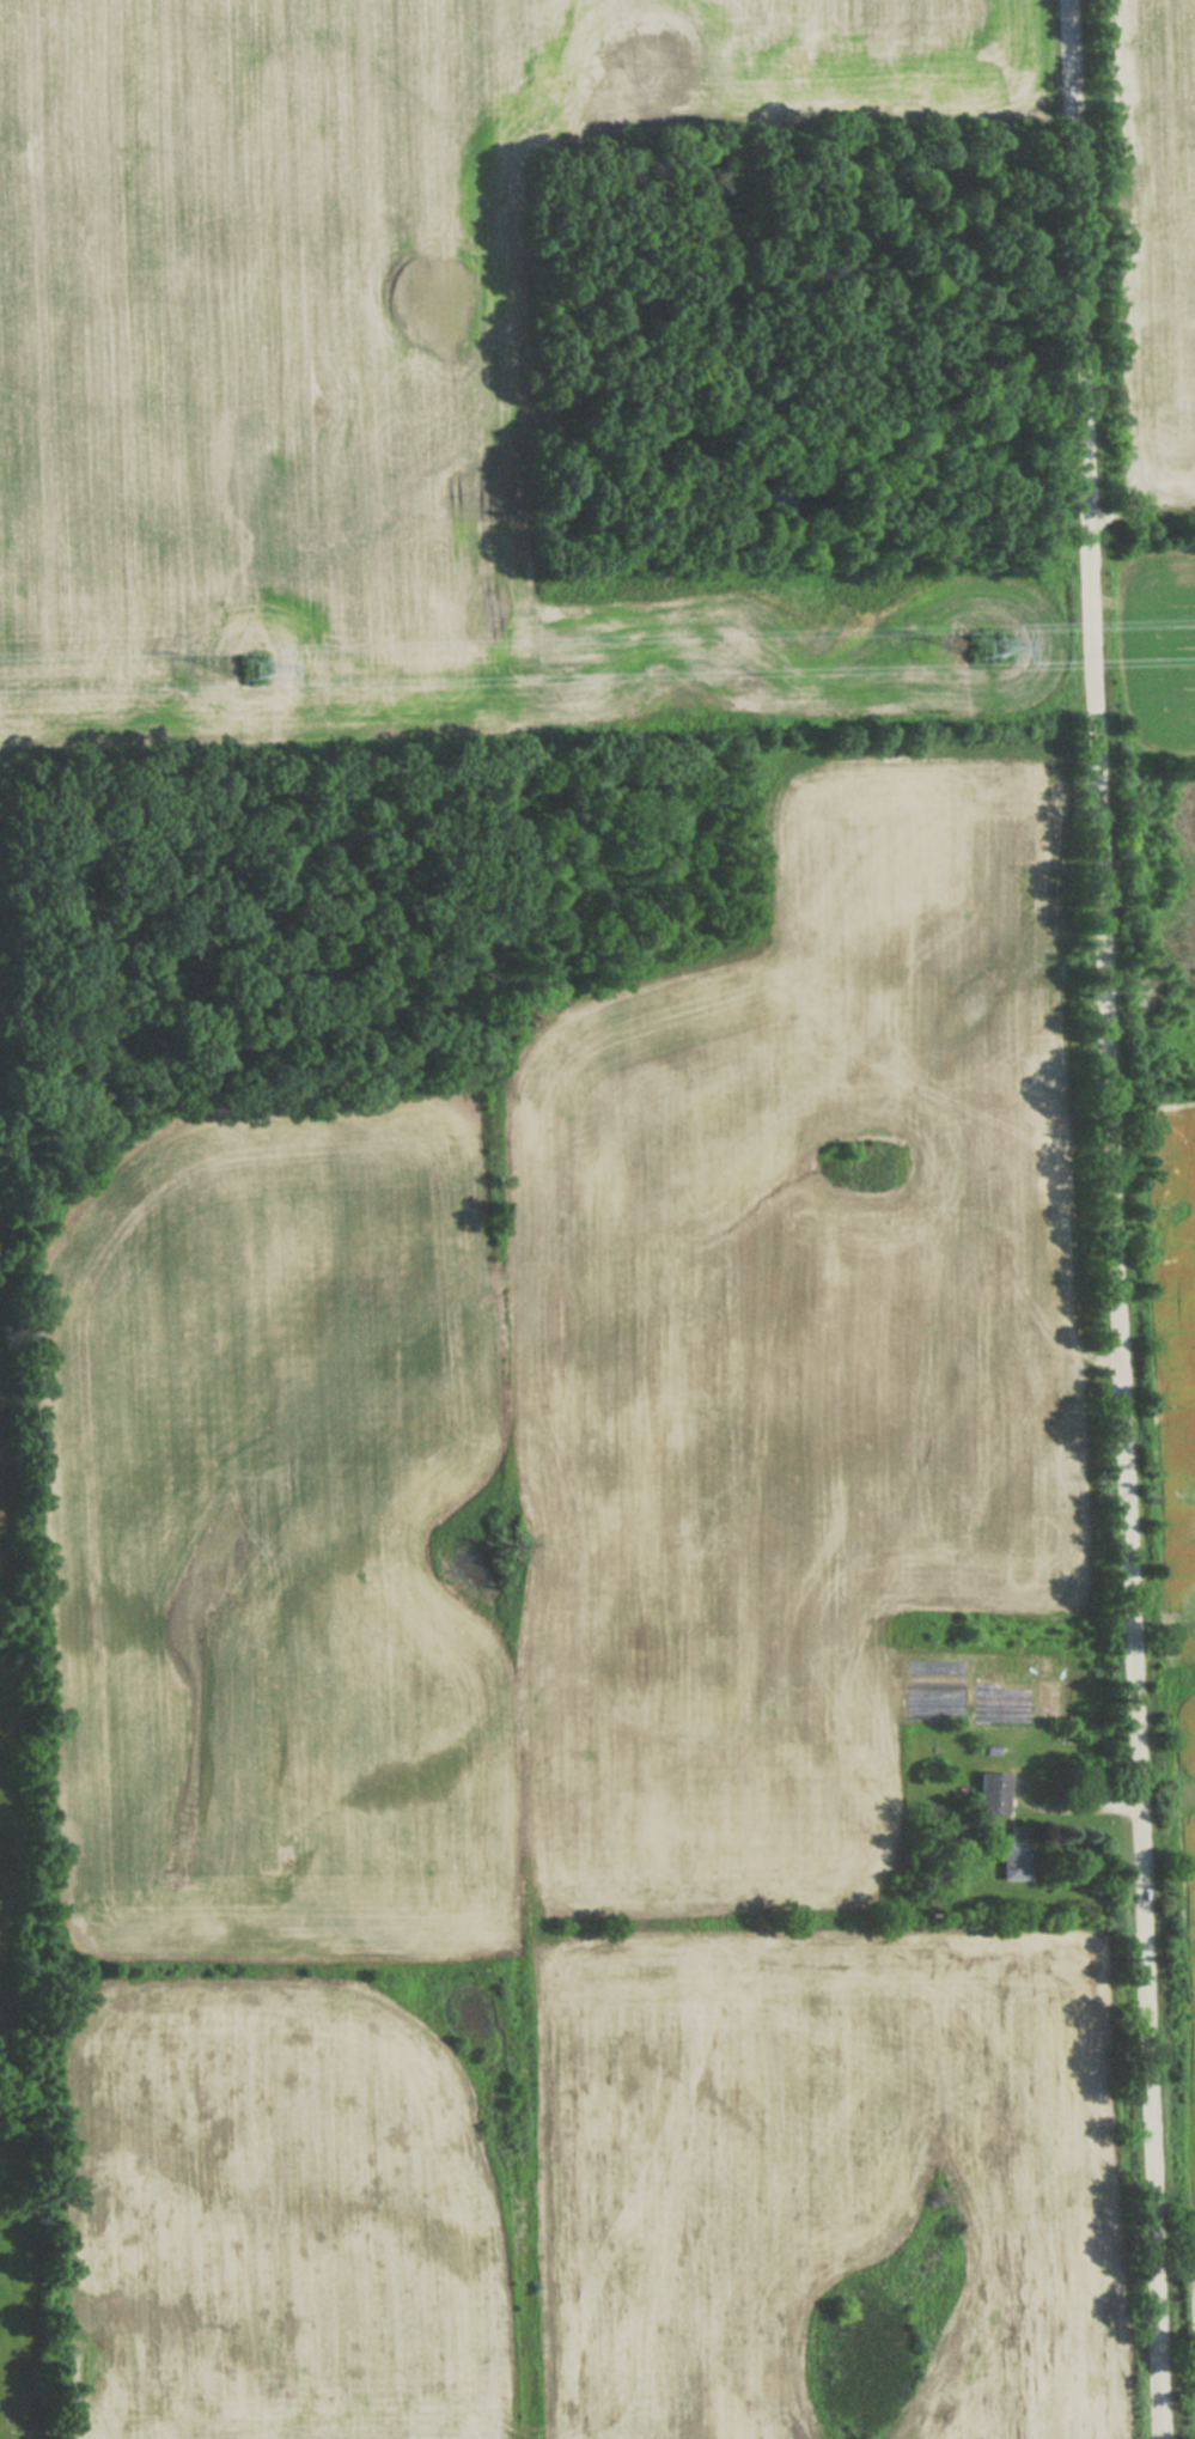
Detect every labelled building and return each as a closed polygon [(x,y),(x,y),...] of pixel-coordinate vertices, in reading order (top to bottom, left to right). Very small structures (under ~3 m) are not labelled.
[(1008,1815),(1008,1772),(979,1772),(979,1815),(1008,1815)] [(1030,1840),(1002,1840),(1002,1879),(1030,1879),(1030,1840)]
